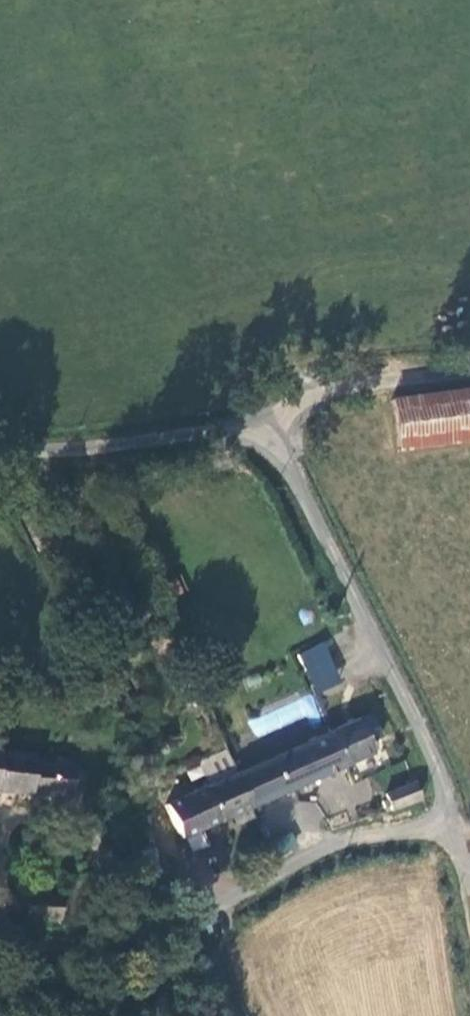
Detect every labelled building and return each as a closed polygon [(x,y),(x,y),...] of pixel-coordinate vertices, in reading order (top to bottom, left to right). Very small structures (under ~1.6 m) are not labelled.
[(400,450),(469,440),(469,390),(393,401),(400,450)] [(324,640),(295,653),(315,694),(343,681),(324,640)] [(253,807),(374,754),(360,722),(240,775),(253,807)] [(40,765),(40,760),(2,756),(0,755),(0,792),(71,797),(72,768),(40,765)] [(169,806),(183,838),(253,807),(240,775),(169,806)] [(422,801),(416,785),(387,795),(392,811),(422,801)] [(298,801),(295,829),(319,831),(322,803),(298,801)] [(175,863),(147,868),(152,898),(180,894),(175,863)] [(63,897),(27,894),(25,919),(61,922),(63,897)]
